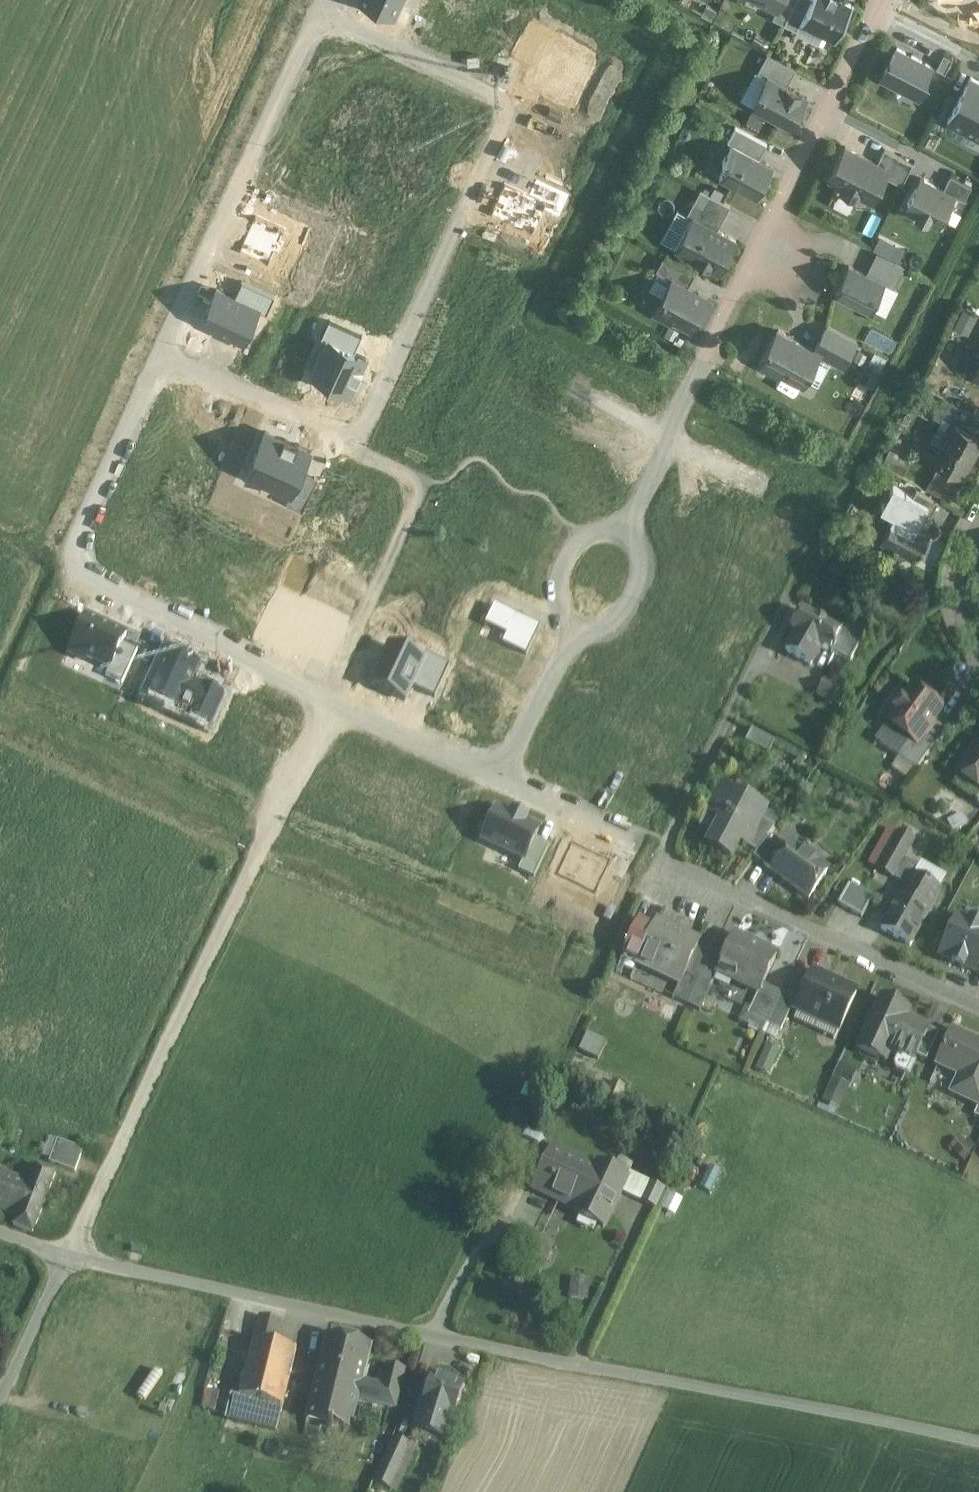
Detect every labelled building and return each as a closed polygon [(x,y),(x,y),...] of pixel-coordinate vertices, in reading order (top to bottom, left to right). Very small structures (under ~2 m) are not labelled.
[(394,10),(399,0),(371,0),(394,10)] [(810,0),(796,0),(784,23),(797,29),(800,22),(810,0)] [(846,0),(810,0),(800,22),(836,39),(853,3),(846,0)] [(880,76),(919,97),(928,81),(926,79),(933,65),(897,47),(890,60),(888,60),(880,76)] [(768,75),(786,85),(787,85),(796,68),(767,52),(757,71),(767,76),(768,75)] [(944,53),(936,67),(945,72),(953,58),(944,53)] [(791,126),(807,96),(800,93),(801,92),(787,85),(786,85),(768,75),(767,76),(759,90),(762,92),(754,106),(791,126)] [(947,121),(978,137),(978,79),(971,75),(947,121)] [(732,142),(759,157),(767,142),(735,125),(727,140),(732,142)] [(877,163),(884,149),(851,133),(828,180),(838,185),(836,190),(860,202),(862,196),(876,202),(888,179),(892,170),(877,163)] [(719,176),(756,196),(773,164),(759,157),(732,142),(722,160),(727,162),(719,176)] [(916,164),(884,149),(877,163),(892,170),(888,179),(905,187),(916,164)] [(902,209),(940,228),(959,190),(921,171),(902,209)] [(692,215),(717,229),(730,204),(700,188),(686,214),(692,216),(692,215)] [(675,247),(719,271),(736,239),(717,229),(692,215),(692,216),(675,247)] [(873,247),(893,256),(899,243),(879,234),(873,247)] [(656,269),(672,278),(672,277),(688,286),(696,272),(664,255),(656,269)] [(886,284),(848,266),(834,296),(872,314),(886,284)] [(672,277),(672,278),(655,309),(654,312),(671,322),(672,318),(690,328),(707,296),(688,286),(672,277)] [(964,308),(957,324),(970,330),(977,313),(964,308)] [(327,339),(311,373),(346,389),(363,354),(351,349),(358,334),(326,319),(319,335),(327,339)] [(857,341),(825,326),(813,351),(821,355),(845,366),(857,341)] [(813,351),(776,333),(760,367),(804,388),(821,355),(813,351)] [(963,407),(955,422),(977,435),(978,432),(978,416),(963,407)] [(931,459),(960,475),(978,440),(978,436),(977,435),(955,422),(952,421),(931,459)] [(265,428),(247,468),(290,488),(286,497),(304,505),(318,474),(299,466),(308,447),(295,442),(297,438),(284,432),(282,436),(265,428)] [(888,449),(880,464),(901,476),(910,461),(888,449)] [(922,467),(914,482),(936,494),(944,479),(922,467)] [(936,500),(915,489),(911,496),(907,503),(925,512),(929,514),(936,500)] [(902,491),(895,493),(885,511),(892,514),(893,513),(918,525),(925,512),(907,503),(911,496),(902,491)] [(918,525),(893,513),(892,514),(878,540),(891,547),(890,549),(894,552),(895,550),(913,559),(929,531),(918,525)] [(840,633),(801,610),(790,630),(795,633),(785,651),(810,666),(820,647),(829,652),(840,633)] [(124,637),(87,620),(72,654),(84,659),(86,657),(110,668),(120,645),(124,637)] [(390,638),(370,683),(405,699),(412,683),(434,692),(446,663),(390,638)] [(136,652),(120,645),(110,668),(106,677),(122,685),(136,652)] [(839,689),(823,680),(816,692),(832,701),(839,689)] [(940,709),(912,689),(902,702),(900,701),(892,711),(895,713),(887,724),(910,741),(916,745),(923,737),(927,731),(925,730),(940,709)] [(916,745),(910,741),(897,758),(914,770),(915,771),(934,745),(923,737),(916,745)] [(955,774),(978,791),(978,742),(955,774)] [(914,770),(898,759),(891,769),(907,780),(914,770)] [(764,809),(720,786),(707,809),(722,817),(708,845),(730,856),(737,842),(746,846),(760,818),(764,809)] [(482,843),(523,863),(534,840),(539,829),(498,810),(482,843)] [(775,826),(760,818),(746,846),(756,852),(767,838),(775,826)] [(899,830),(877,869),(892,878),(892,877),(903,858),(914,839),(899,830)] [(784,851),(767,838),(756,852),(753,857),(770,870),(784,851)] [(547,846),(534,840),(523,863),(519,871),(533,877),(547,846)] [(828,871),(790,843),(784,851),(770,870),(808,897),(828,871)] [(903,858),(892,877),(892,878),(906,884),(901,894),(929,909),(930,909),(928,908),(940,887),(927,880),(931,871),(917,863),(916,865),(903,858)] [(871,898),(848,885),(837,904),(861,917),(871,898)] [(929,909),(901,894),(881,929),(910,945),(929,909)] [(957,917),(939,955),(952,961),(951,963),(962,969),(963,966),(974,972),(978,964),(978,962),(978,924),(970,920),(969,922),(957,917)] [(638,922),(623,954),(637,961),(652,929),(638,922)] [(699,943),(655,922),(652,929),(637,961),(636,963),(639,964),(639,961),(663,972),(662,975),(679,982),(681,983),(685,974),(698,945),(699,943)] [(776,956),(733,936),(723,956),(716,972),(716,973),(757,992),(758,992),(762,985),(776,956)] [(712,951),(698,945),(685,974),(699,980),(702,973),(712,951)] [(723,956),(712,951),(702,973),(714,978),(716,973),(716,972),(723,956)] [(699,980),(687,1005),(699,1010),(714,978),(702,973),(699,980)] [(855,993),(811,973),(795,1009),(838,1029),(855,993)] [(699,980),(685,974),(681,983),(679,982),(672,998),(687,1005),(699,980)] [(757,992),(747,1015),(766,1025),(778,999),(780,994),(762,985),(758,992),(757,992)] [(900,1007),(880,998),(856,1049),(885,1062),(890,1052),(898,1056),(897,1059),(894,1065),(896,1071),(906,1076),(915,1056),(926,1032),(928,1028),(897,1014),(900,1007)] [(792,1005),(778,999),(766,1025),(780,1031),(792,1005)] [(953,1031),(937,1065),(968,1079),(960,1096),(978,1104),(978,1105),(978,1043),(953,1031)] [(937,1037),(926,1032),(915,1056),(926,1061),(937,1037)] [(585,1034),(580,1050),(599,1055),(604,1039),(585,1034)] [(823,1100),(839,1107),(849,1084),(834,1077),(823,1100)] [(83,1150),(57,1140),(48,1162),(75,1172),(83,1150)] [(579,1160),(551,1147),(532,1190),(559,1202),(579,1160)] [(972,1158),(966,1171),(976,1175),(978,1170),(978,1161),(972,1158)] [(595,1167),(579,1160),(559,1202),(575,1210),(573,1214),(603,1228),(620,1192),(627,1177),(597,1163),(595,1167)] [(0,1172),(0,1210),(17,1216),(13,1225),(32,1232),(55,1173),(36,1166),(29,1183),(0,1172)] [(650,1183),(628,1173),(627,1177),(620,1192),(641,1202),(650,1183)] [(663,1190),(650,1183),(641,1202),(654,1208),(663,1190)] [(549,1243),(540,1239),(532,1255),(547,1262),(552,1249),(549,1243)] [(587,1286),(571,1284),(570,1298),(585,1299),(587,1286)] [(283,1323),(259,1317),(253,1341),(277,1347),(283,1323)] [(368,1347),(327,1337),(320,1367),(349,1374),(346,1388),(357,1391),(360,1380),(364,1362),(368,1347)] [(277,1347),(253,1341),(247,1365),(241,1391),(239,1398),(282,1409),(296,1352),(277,1347)] [(235,1362),(229,1388),(241,1391),(247,1365),(235,1362)] [(349,1374),(320,1367),(316,1381),(305,1420),(327,1426),(326,1427),(330,1428),(331,1427),(347,1431),(355,1400),(357,1391),(346,1388),(349,1374)] [(402,1372),(384,1367),(380,1385),(360,1380),(357,1391),(355,1400),(392,1410),(402,1372)] [(464,1388),(431,1378),(417,1420),(430,1425),(426,1436),(445,1442),(451,1426),(464,1388)] [(216,1407),(218,1392),(206,1390),(204,1406),(216,1407)] [(282,1409),(239,1398),(232,1396),(223,1431),(259,1440),(260,1436),(275,1440),(276,1432),(282,1409)] [(408,1447),(392,1439),(383,1458),(399,1466),(408,1447)] [(399,1466),(383,1458),(372,1483),(389,1490),(399,1466)]
